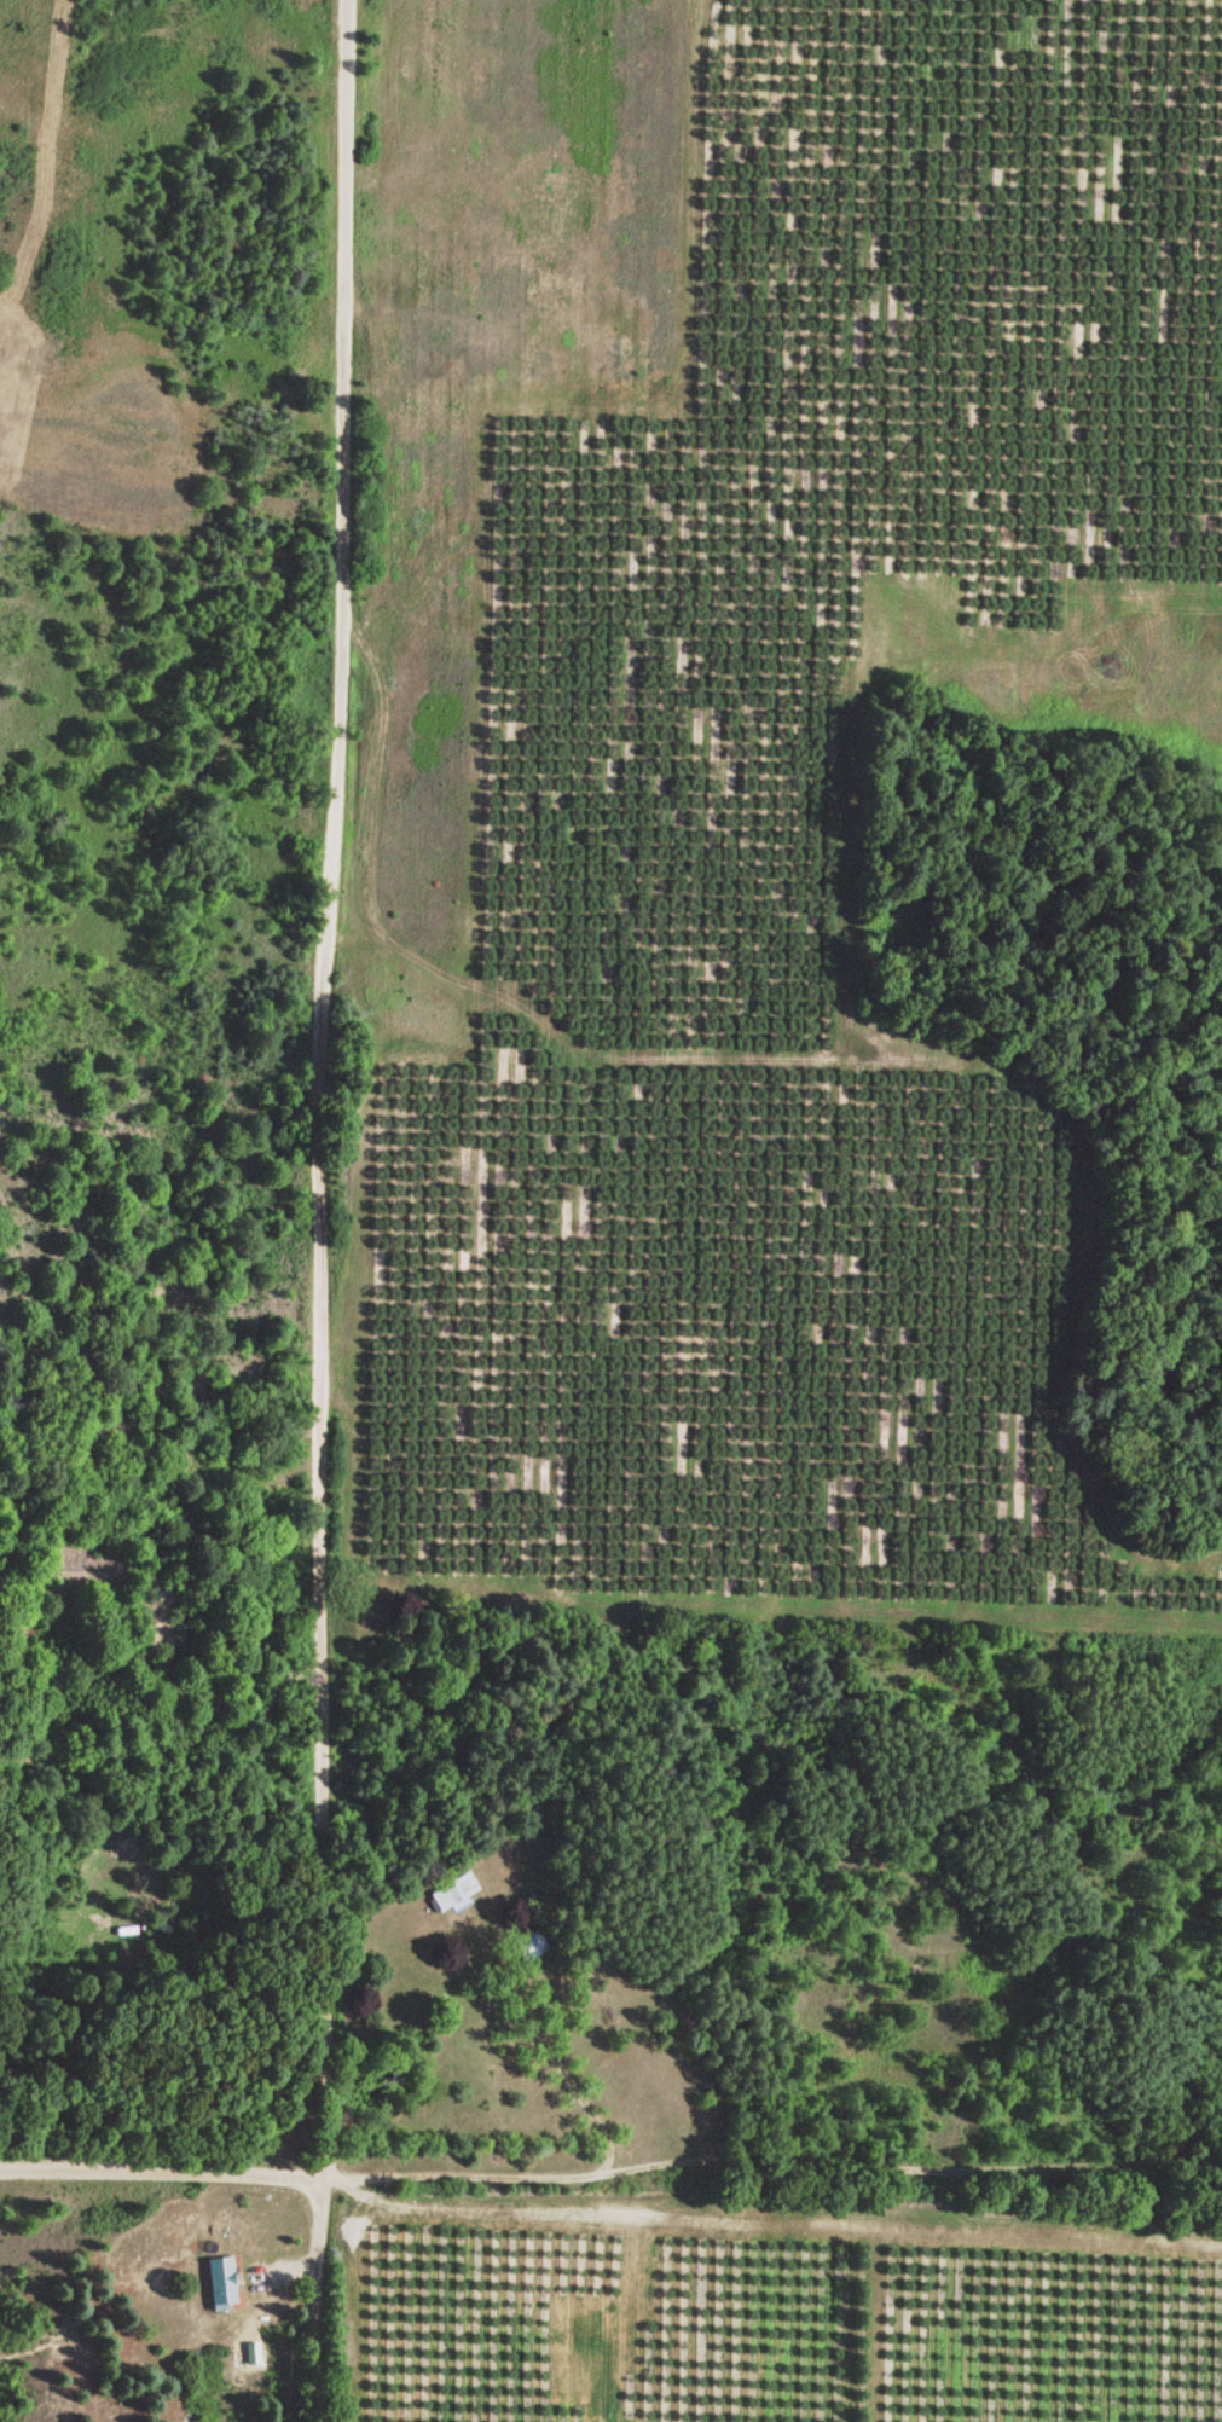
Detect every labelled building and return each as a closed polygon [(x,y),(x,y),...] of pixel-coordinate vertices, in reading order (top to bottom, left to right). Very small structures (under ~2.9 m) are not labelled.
[(427,1894),(439,1913),(477,1890),(466,1871),(427,1894)] [(523,1965),(547,1952),(537,1932),(512,1945),(523,1965)] [(232,2258),(208,2259),(210,2311),(234,2310),(232,2258)]
